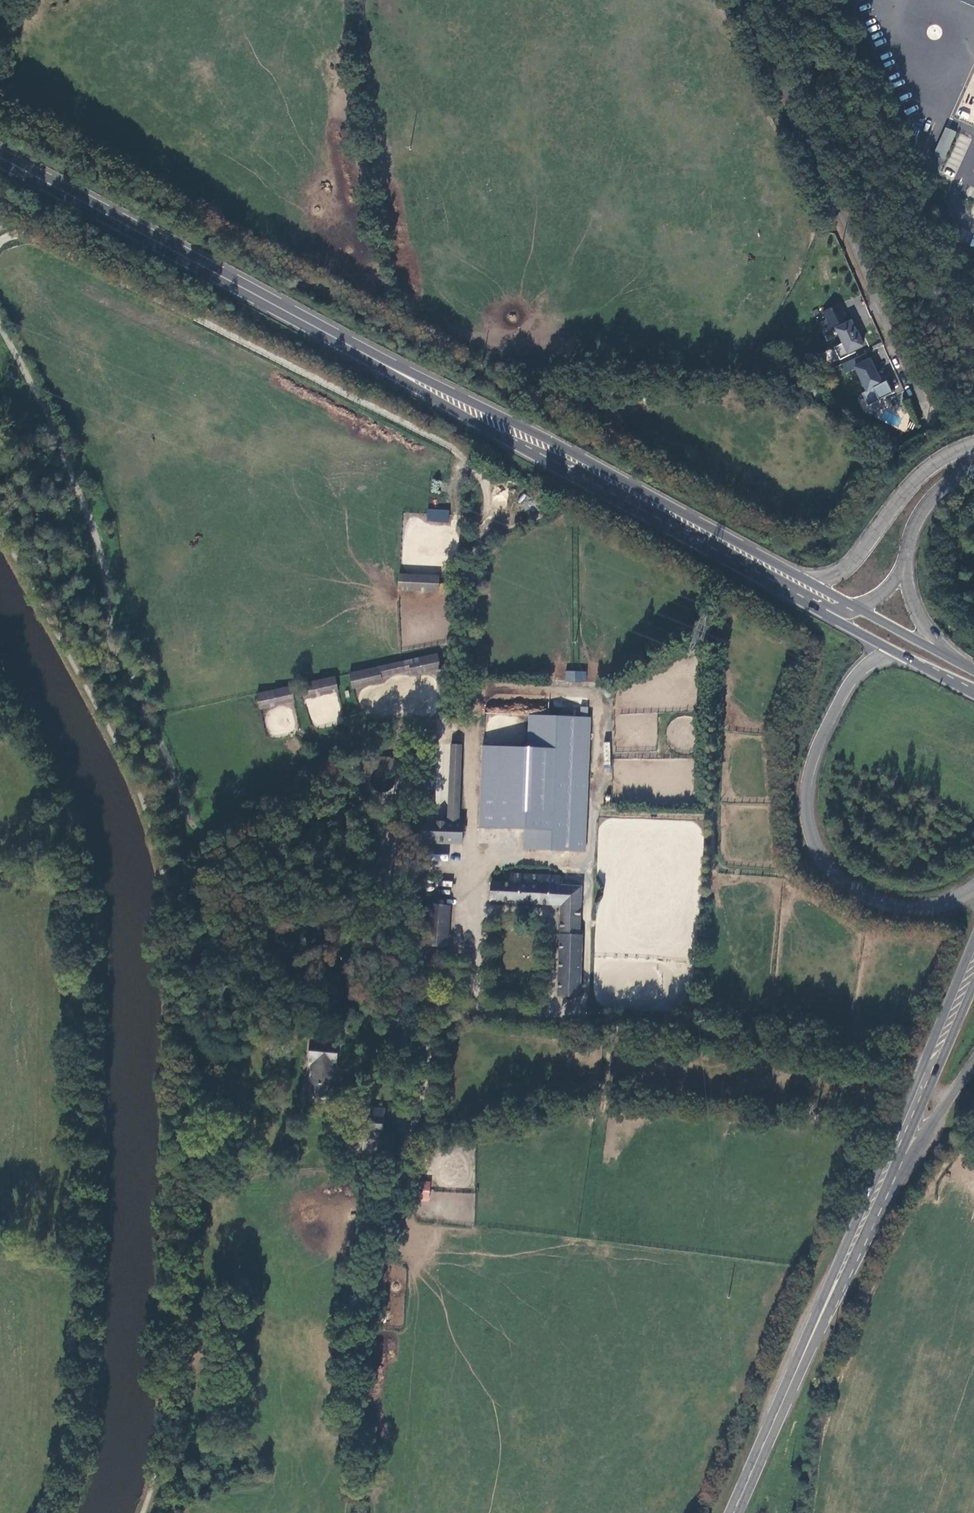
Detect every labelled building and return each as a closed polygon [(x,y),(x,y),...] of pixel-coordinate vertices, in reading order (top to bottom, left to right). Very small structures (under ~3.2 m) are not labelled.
[(945,127),(932,156),(943,161),(956,132),(945,127)] [(861,347),(848,321),(835,328),(842,343),(833,348),(838,360),(849,355),(847,352),(861,347)] [(824,366),(816,352),(806,359),(810,371),(824,366)] [(879,386),(868,361),(853,369),(864,392),(879,386)] [(427,521),(449,522),(449,509),(427,509),(427,521)] [(449,578),(452,553),(440,551),(437,578),(449,578)] [(427,566),(390,563),(388,580),(426,583),(427,566)] [(448,593),(449,578),(437,578),(436,593),(448,593)] [(430,642),(342,661),(345,675),(373,669),(372,664),(402,657),(403,663),(433,657),(430,642)] [(565,670),(565,681),(586,681),(586,671),(565,670)] [(335,677),(303,682),(310,726),(343,720),(335,677)] [(255,692),(258,708),(293,702),(291,686),(255,692)] [(555,748),(556,715),(528,714),(527,748),(555,748)] [(590,716),(556,715),(555,748),(527,748),(513,747),(512,797),(482,796),(481,830),(530,831),(529,851),(587,852),(590,716)] [(464,820),(457,819),(460,743),(451,743),(449,818),(449,823),(429,823),(420,823),(419,834),(464,836),(464,820)] [(422,743),(421,792),(430,792),(432,743),(422,743)] [(483,746),(482,796),(512,797),(513,747),(483,746)] [(393,788),(395,758),(377,756),(374,787),(393,788)] [(421,792),(420,823),(429,823),(429,817),(430,792),(421,792)] [(464,836),(419,834),(419,843),(463,844),(464,836)] [(577,930),(579,878),(552,877),(552,868),(515,866),(515,872),(519,872),(519,876),(487,875),(486,893),(558,895),(555,990),(578,990),(580,930),(577,930)] [(428,906),(428,909),(429,939),(429,946),(450,946),(450,906),(447,906),(447,899),(435,899),(435,906),(428,906)] [(328,1095),(337,1095),(337,1082),(333,1082),(334,1070),(331,1069),(332,1063),(335,1063),(336,1038),(307,1037),(307,1038),(306,1063),(310,1063),(309,1071),(307,1071),(307,1085),(310,1085),(310,1096),(328,1097),(328,1095)] [(350,1108),(360,1108),(360,1103),(372,1103),(372,1099),(346,1098),(346,1102),(350,1103),(350,1108)] [(360,1108),(360,1113),(387,1114),(387,1104),(372,1103),(360,1103),(360,1108)] [(429,1202),(431,1181),(423,1180),(421,1201),(429,1202)]
